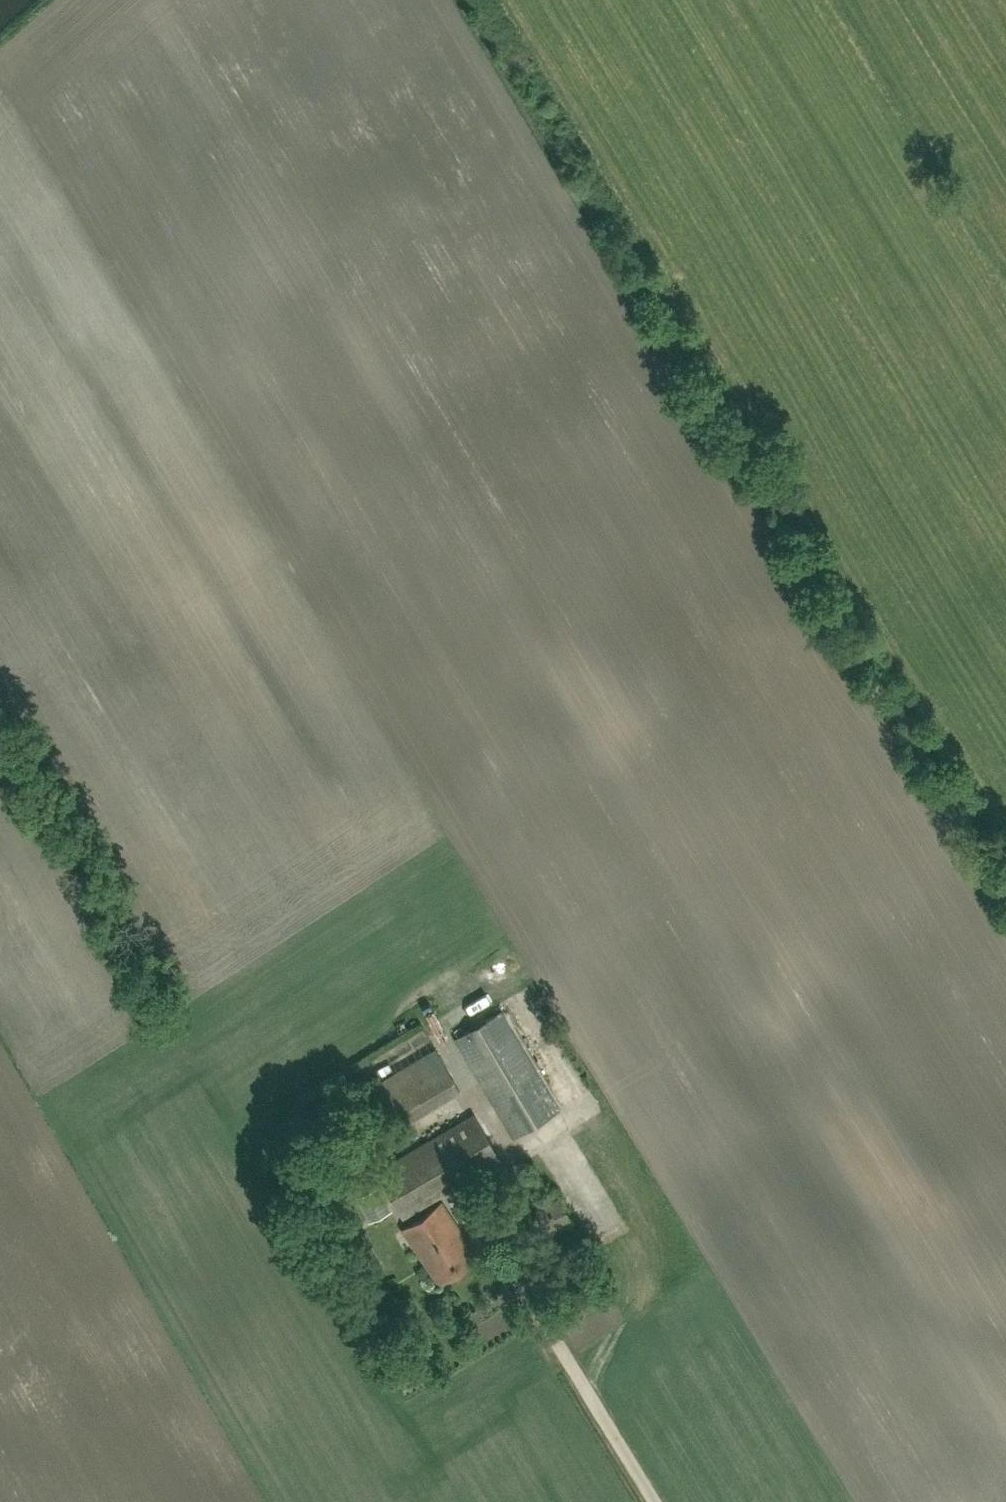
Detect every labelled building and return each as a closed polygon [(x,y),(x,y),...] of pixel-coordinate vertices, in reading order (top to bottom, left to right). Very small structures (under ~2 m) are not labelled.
[(513,1138),(560,1111),(502,1012),(456,1039),(513,1138)] [(380,1082),(405,1123),(465,1087),(440,1046),(380,1082)] [(398,1207),(496,1149),(475,1116),(378,1173),(398,1207)] [(369,1223),(392,1211),(380,1187),(357,1198),(369,1223)] [(548,1237),(572,1225),(559,1199),(535,1210),(548,1237)] [(439,1284),(479,1257),(442,1203),(403,1231),(439,1284)]
